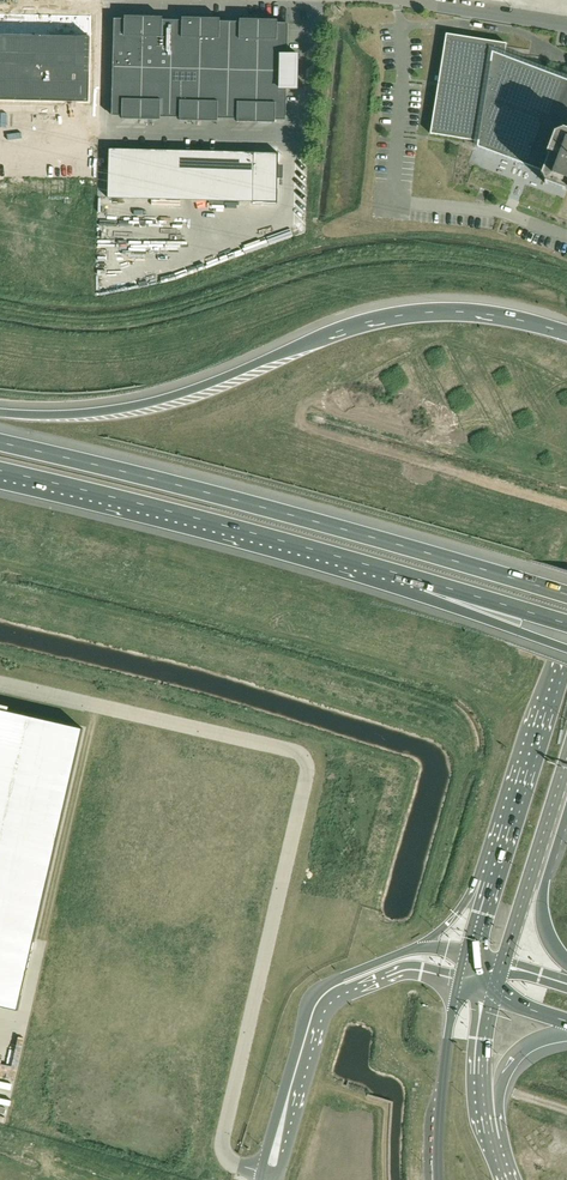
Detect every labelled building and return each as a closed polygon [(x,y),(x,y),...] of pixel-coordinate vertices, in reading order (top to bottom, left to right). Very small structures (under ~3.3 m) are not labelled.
[(29,101),(31,14),(0,13),(0,100),(29,101)] [(31,14),(29,101),(89,102),(91,38),(91,16),(31,14)] [(218,118),(219,118),(238,119),(238,122),(275,123),(275,120),(286,120),(286,89),(298,89),(299,55),(287,54),(288,23),(278,23),(278,20),(240,19),(240,22),(220,22),(220,19),(183,18),(183,21),(163,20),(163,17),(125,16),(125,19),(115,19),(112,116),(123,116),(123,119),(160,120),(160,117),(180,117),(180,121),(218,121),(218,118)] [(504,56),(506,44),(447,35),(431,133),(479,141),(478,147),(476,161),(467,183),(521,203),(534,168),(554,116),(566,121),(566,79),(504,56)] [(554,116),(534,168),(521,203),(566,220),(566,121),(554,116)] [(107,206),(276,210),(277,161),(108,157),(107,206)] [(5,1007),(18,1010),(84,729),(0,709),(0,1006),(5,1007)]
